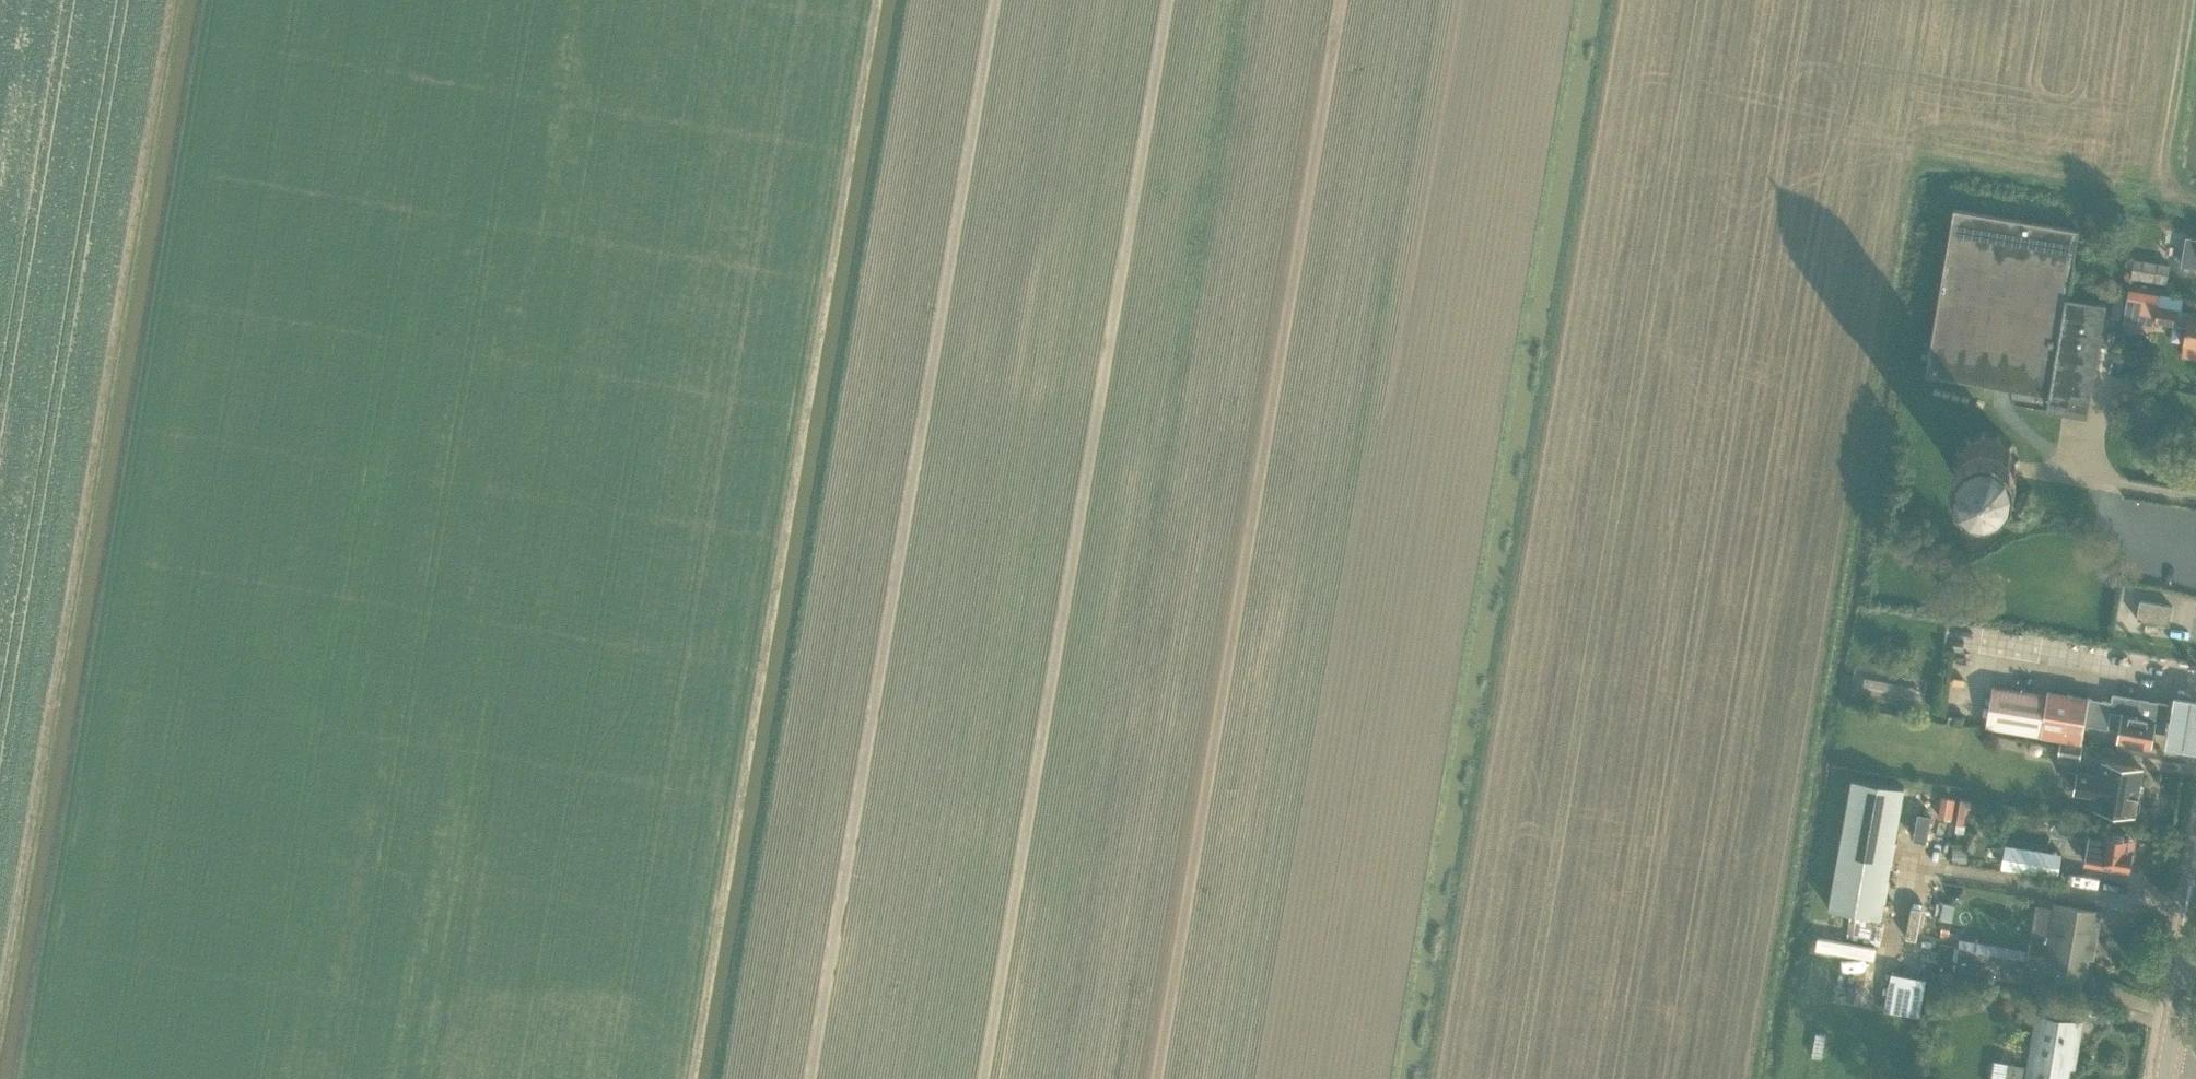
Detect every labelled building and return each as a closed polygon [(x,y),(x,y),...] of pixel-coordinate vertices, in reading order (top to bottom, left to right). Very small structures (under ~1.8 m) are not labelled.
[(2109,302),(2070,296),(2081,228),(1955,206),(1927,373),(2050,394),(2048,408),(2089,414),(2109,302)] [(2188,236),(2182,265),(2195,267),(2195,237),(2188,236)] [(2134,267),(2132,276),(2168,283),(2171,264),(2150,260),(2135,258),(2134,267)] [(2125,319),(2156,324),(2157,321),(2157,318),(2188,323),(2187,326),(2184,343),(2182,354),(2195,356),(2195,313),(2182,310),(2159,306),(2161,293),(2147,290),(2130,287),(2125,319)] [(2017,476),(2021,460),(2015,444),(2001,434),(1985,432),(1971,436),(1959,449),(1956,466),(1962,481),(1975,492),(1991,495),(2007,489),(2017,476)] [(2143,600),(2139,618),(2172,624),(2175,605),(2143,600)] [(2049,690),(2048,694),(1994,685),(1987,727),(2042,736),(2083,743),(2086,724),(2120,730),(2119,740),(2152,746),(2154,730),(2166,732),(2171,703),(2140,698),(2140,699),(2135,698),(2135,697),(2114,693),(2113,701),(2091,697),(2049,690)] [(2175,770),(2195,771),(2195,722),(2177,721),(2175,770)] [(2032,743),(2030,746),(2030,750),(2032,753),(2035,754),(2039,754),(2042,752),(2043,749),(2043,746),(2041,743),(2038,741),(2035,741),(2032,743)] [(2081,759),(2083,745),(2062,741),(2060,755),(2081,759)] [(2144,768),(2124,764),(2102,761),(2100,773),(2078,769),(2075,792),(2096,795),(2094,806),(2136,813),(2136,812),(2141,808),(2142,800),(2139,795),(2144,768)] [(1883,917),(1895,849),(1906,787),(1853,778),(1830,907),(1883,917)] [(1941,796),(1938,817),(1951,819),(1955,798),(1941,796)] [(2093,823),(2061,817),(2059,830),(2090,836),(2086,863),(2130,870),(2135,839),(2102,834),(2104,825),(2093,823)] [(2007,843),(2003,866),(2059,875),(2063,852),(2007,843)] [(1953,847),(1953,861),(1967,861),(1967,847),(1953,847)] [(1960,947),(1956,968),(2055,985),(2058,970),(2068,972),(2086,975),(2089,955),(2094,956),(2102,911),(2079,907),(2054,903),(2054,908),(2037,905),(2028,958),(1960,947)] [(2106,906),(2104,931),(2126,933),(2128,907),(2106,906)] [(1892,973),(1886,1009),(1922,1015),(1928,979),(1892,973)] [(1973,1008),(1982,1008),(1980,992),(1971,993),(1973,1008)] [(1840,1011),(1860,1012),(1861,997),(1841,996),(1840,1011)] [(2008,1078),(2069,1078),(2071,1065),(2076,1066),(2083,1021),(2036,1013),(2028,1065),(2011,1062),(2008,1078)]
